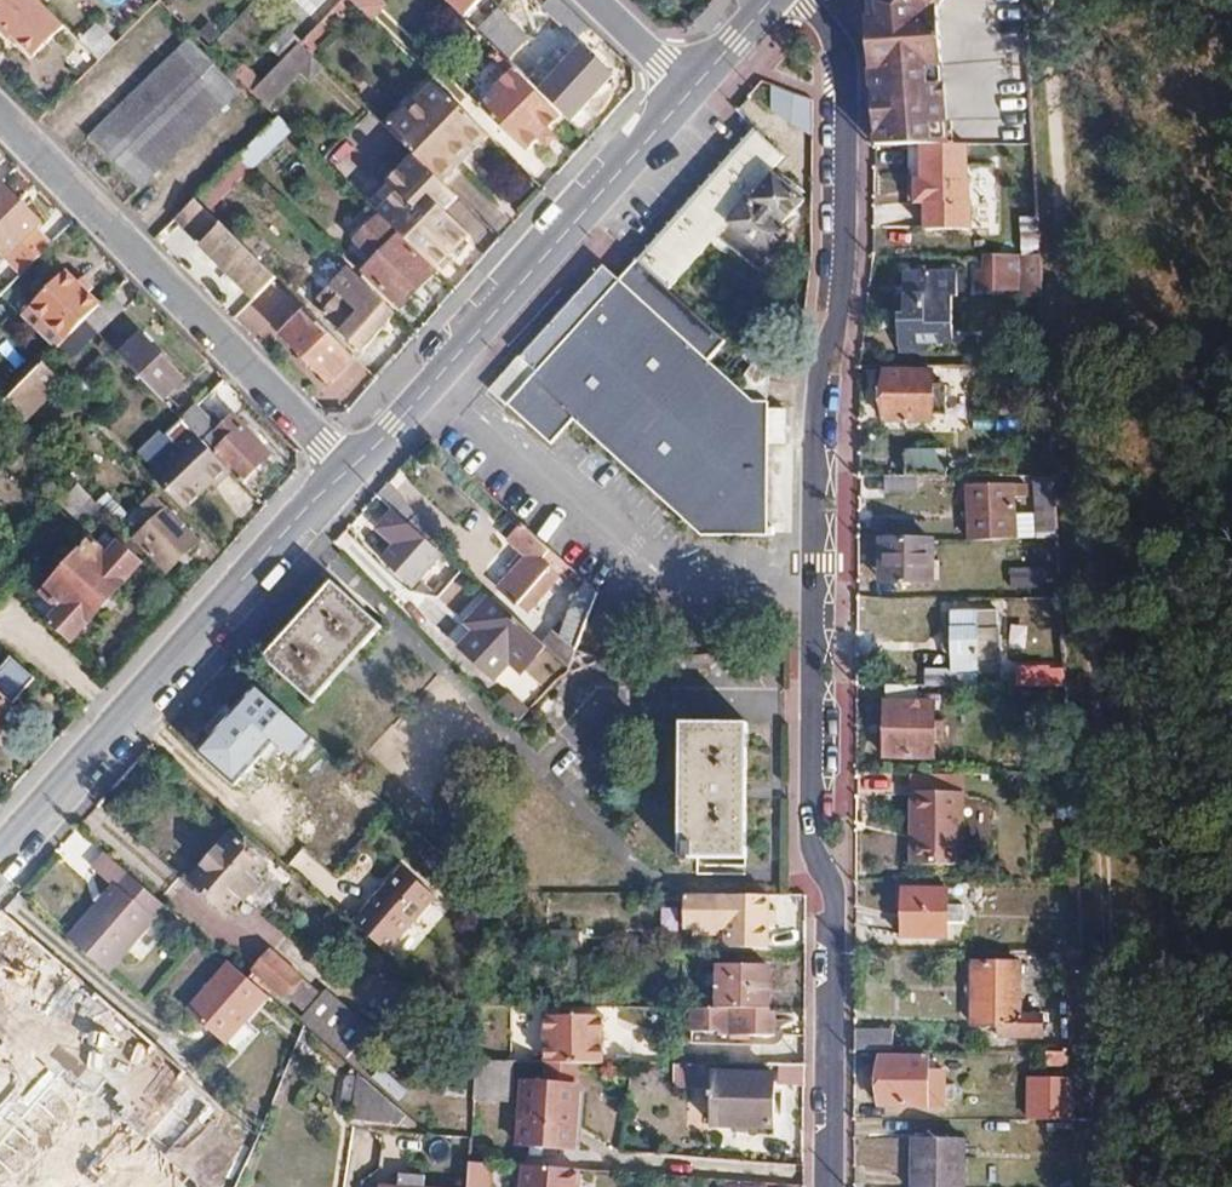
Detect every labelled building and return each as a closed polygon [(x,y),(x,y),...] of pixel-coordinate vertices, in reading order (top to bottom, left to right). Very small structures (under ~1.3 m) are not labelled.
[(38,0),(0,0),(0,25),(14,39),(18,35),(38,55),(66,28),(38,0)] [(158,0),(134,0),(148,14),(160,2),(158,0)] [(313,1),(304,9),(311,16),(327,0),(312,0),(313,1)] [(367,0),(350,0),(359,8),(367,0)] [(563,0),(536,0),(557,20),(570,7),(563,0)] [(878,19),(874,19),(879,69),(943,63),(937,8),(944,0),(895,0),(897,17),(878,19)] [(878,19),(897,17),(895,0),(880,0),(878,2),(878,19)] [(579,16),(570,7),(557,20),(575,37),(587,24),(579,16)] [(499,12),(481,29),(510,57),(527,39),(499,12)] [(867,20),(872,69),(879,69),(874,19),(867,20)] [(222,34),(210,22),(200,32),(212,44),(222,34)] [(587,24),(575,37),(584,46),(588,51),(602,37),(587,24)] [(93,28),(79,41),(100,63),(113,49),(93,28)] [(283,61),(301,42),(302,41),(290,31),(272,49),(283,61)] [(242,92),(190,40),(91,137),(141,189),(242,92)] [(262,82),(253,92),(256,95),(266,105),(301,68),(314,81),(327,68),(301,42),(283,61),(262,82)] [(588,51),(584,46),(549,83),(580,112),(615,76),(588,51)] [(874,90),(880,90),(945,83),(943,63),(879,69),(872,69),(874,90)] [(253,92),(262,82),(247,67),(237,76),(253,92)] [(549,127),(561,114),(514,69),(480,105),(527,151),(539,138),(549,127)] [(808,98),(764,81),(752,98),(807,136),(808,98)] [(885,145),(904,145),(937,146),(950,146),(945,83),(880,90),(885,145)] [(885,145),(880,90),(874,90),(874,145),(885,145)] [(423,162),(450,188),(465,172),(459,165),(474,149),(480,155),(495,141),(445,92),(399,138),(417,156),(423,162)] [(280,118),(197,198),(209,209),(292,129),(280,118)] [(556,133),(549,127),(539,138),(546,144),(556,133)] [(785,156),(755,128),(679,215),(709,245),(710,243),(716,248),(722,241),(719,239),(751,196),(756,201),(777,176),(771,172),(785,156)] [(937,146),(904,145),(905,226),(951,225),(950,151),(937,151),(937,146)] [(503,149),(481,170),(514,206),(537,185),(503,149)] [(445,210),(459,197),(450,188),(423,162),(417,156),(390,183),(400,193),(380,214),(438,269),(471,236),(445,210)] [(719,239),(722,241),(762,274),(793,234),(781,225),(806,201),(777,176),(756,201),(751,196),(719,239)] [(52,245),(36,229),(41,224),(3,186),(0,189),(0,257),(4,257),(22,275),(52,245)] [(709,245),(679,215),(638,261),(669,290),(709,245)] [(437,273),(380,218),(355,242),(375,262),(363,273),(400,309),(437,273)] [(277,276),(222,223),(201,245),(255,298),(277,276)] [(155,240),(167,251),(180,237),(169,227),(155,240)] [(1024,255),(985,255),(985,288),(1020,287),(1020,295),(1026,295),(1024,255)] [(726,343),(669,290),(638,261),(620,281),(604,266),(553,324),(568,337),(536,372),(507,405),(551,445),(574,420),(703,536),(768,537),(768,521),(769,491),(775,491),(775,444),(785,444),(785,410),(768,410),(769,403),(756,403),(710,361),(726,343)] [(396,315),(349,268),(329,288),(338,297),(323,311),(343,331),(342,333),(361,352),(396,315)] [(86,323),(102,306),(68,272),(33,307),(66,342),(86,323)] [(904,272),(903,314),(953,312),(953,297),(958,297),(958,272),(904,272)] [(102,306),(86,323),(98,335),(125,308),(113,295),(102,306)] [(356,358),(309,310),(284,335),(329,382),(356,358)] [(897,314),(897,329),(953,329),(953,312),(903,314),(897,314)] [(568,337),(553,324),(529,350),(521,358),(536,372),(568,337)] [(953,349),(953,329),(897,329),(898,349),(953,349)] [(120,358),(163,402),(185,380),(142,337),(120,358)] [(3,404),(23,425),(65,385),(45,363),(3,404)] [(932,371),(885,370),(884,421),(932,421),(932,402),(946,402),(946,385),(932,385),(932,371)] [(182,421),(192,432),(233,473),(243,483),(272,454),(235,416),(220,430),(198,406),(182,421)] [(150,474),(187,512),(213,487),(215,489),(233,473),(192,432),(150,474)] [(907,449),(907,477),(916,477),(949,477),(949,449),(907,449)] [(907,477),(886,477),(886,495),(916,495),(916,477),(907,477)] [(105,511),(78,483),(58,505),(87,531),(105,511)] [(394,512),(433,547),(441,538),(401,502),(405,498),(388,483),(377,496),(394,512)] [(967,487),(968,538),(1032,538),(1031,514),(1014,515),(1014,499),(1029,498),(1029,484),(967,487)] [(200,542),(157,497),(144,508),(155,522),(136,539),(167,573),(200,542)] [(433,547),(394,512),(378,528),(414,560),(416,558),(421,563),(433,547)] [(525,613),(568,567),(522,525),(507,541),(524,558),(497,587),(525,613)] [(60,609),(49,620),(74,642),(144,565),(107,533),(96,544),(93,542),(45,595),(60,609)] [(880,541),(880,564),(890,564),(890,585),(933,585),(933,541),(880,541)] [(890,564),(880,564),(880,585),(890,585),(890,564)] [(1022,582),(1022,598),(1042,598),(1041,582),(1022,582)] [(332,584),(264,659),(311,702),(379,626),(332,584)] [(546,647),(569,667),(573,650),(576,651),(596,592),(590,587),(565,641),(555,631),(543,644),(546,647)] [(60,609),(45,595),(35,606),(49,620),(60,609)] [(546,647),(543,644),(489,596),(464,624),(472,631),(458,647),(494,679),(508,664),(521,676),(546,647)] [(1048,600),(1009,600),(1009,640),(1048,640),(1048,600)] [(925,670),(924,685),(1000,686),(998,611),(951,612),(951,622),(946,629),(946,647),(952,655),(952,669),(925,670)] [(21,708),(15,703),(37,679),(12,659),(0,671),(0,730),(21,708)] [(1018,672),(1018,687),(1047,687),(1046,672),(1018,672)] [(918,685),(886,685),(884,757),(933,757),(933,740),(944,740),(944,723),(934,723),(934,701),(918,701),(918,685)] [(516,725),(532,708),(513,686),(498,706),(516,725)] [(197,755),(235,788),(251,769),(275,742),(237,710),(197,755)] [(747,724),(682,724),(681,858),(746,860),(747,724)] [(968,793),(914,792),(912,864),(966,864),(968,793)] [(402,846),(487,918),(489,892),(416,830),(402,846)] [(264,864),(230,835),(190,881),(224,911),(239,894),(244,899),(257,884),(252,879),(264,864)] [(166,907),(127,872),(70,939),(108,974),(166,907)] [(449,909),(420,886),(374,942),(403,966),(449,909)] [(947,938),(947,922),(947,907),(948,889),(903,888),(902,937),(947,938)] [(726,929),(726,895),(684,895),(683,928),(726,929)] [(768,896),(726,895),(726,929),(725,949),(768,950),(768,925),(768,912),(768,896)] [(965,907),(947,907),(947,922),(965,923),(965,907)] [(0,912),(0,990),(36,1020),(76,972),(1,911),(0,912)] [(726,929),(683,928),(683,937),(717,938),(716,949),(725,949),(726,929)] [(288,998),(301,981),(268,951),(253,969),(288,998)] [(268,995),(229,962),(186,1012),(224,1046),(268,995)] [(1022,963),(972,962),(972,1025),(998,1025),(998,1038),(1042,1039),(1042,1017),(1021,1017),(1022,963)] [(719,967),(718,1009),(768,1009),(769,968),(719,967)] [(301,981),(288,998),(307,1015),(321,998),(301,981)] [(321,998),(307,1015),(303,1020),(347,1058),(372,1031),(326,992),(321,998)] [(232,1109),(98,994),(73,1023),(133,1075),(113,1099),(100,1089),(46,1151),(60,1164),(40,1186),(135,1186),(194,1119),(210,1134),(232,1109)] [(479,1033),(477,1063),(513,1064),(519,1063),(520,1044),(490,1044),(491,1024),(491,1009),(491,1007),(481,1007),(479,1033)] [(491,1009),(491,1024),(516,1026),(517,1010),(491,1009)] [(776,1038),(777,1009),(768,1009),(718,1009),(690,1009),(690,1031),(721,1033),(721,1038),(776,1038)] [(520,1044),(519,1063),(604,1064),(604,1041),(596,1041),(596,1016),(555,1015),(555,1018),(548,1018),(548,1040),(555,1040),(555,1050),(544,1050),(544,1044),(520,1044)] [(856,1030),(856,1052),(893,1051),(893,1030),(856,1030)] [(1072,1053),(1048,1053),(1048,1066),(1072,1070),(1072,1053)] [(946,1109),(946,1101),(946,1085),(946,1071),(929,1071),(929,1058),(880,1057),(879,1108),(946,1109)] [(477,1063),(471,1139),(470,1156),(469,1163),(487,1164),(491,1103),(511,1103),(513,1064),(477,1063)] [(698,1086),(699,1065),(677,1065),(677,1086),(698,1086)] [(805,1066),(780,1065),(780,1087),(805,1088),(805,1066)] [(383,1069),(374,1079),(400,1102),(409,1092),(383,1069)] [(406,1116),(357,1074),(357,1079),(346,1077),(342,1108),(353,1109),(352,1120),(397,1127),(406,1116)] [(775,1076),(713,1074),(712,1127),(774,1127),(775,1076)] [(577,1085),(525,1080),(519,1146),(571,1150),(577,1085)] [(956,1085),(946,1085),(946,1101),(956,1102),(956,1085)] [(1042,1103),(1042,1121),(1076,1122),(1074,1102),(1042,1103)] [(469,1165),(469,1163),(470,1156),(471,1139),(456,1137),(455,1163),(469,1165)] [(913,1186),(965,1186),(965,1140),(913,1139),(913,1186)] [(9,1171),(0,1163),(0,1181),(9,1171)] [(493,1165),(487,1164),(469,1163),(469,1165),(467,1186),(492,1186),(493,1165)] [(594,1172),(525,1167),(523,1186),(592,1186),(594,1172)] [(423,1179),(401,1176),(400,1186),(423,1186),(423,1179)]
